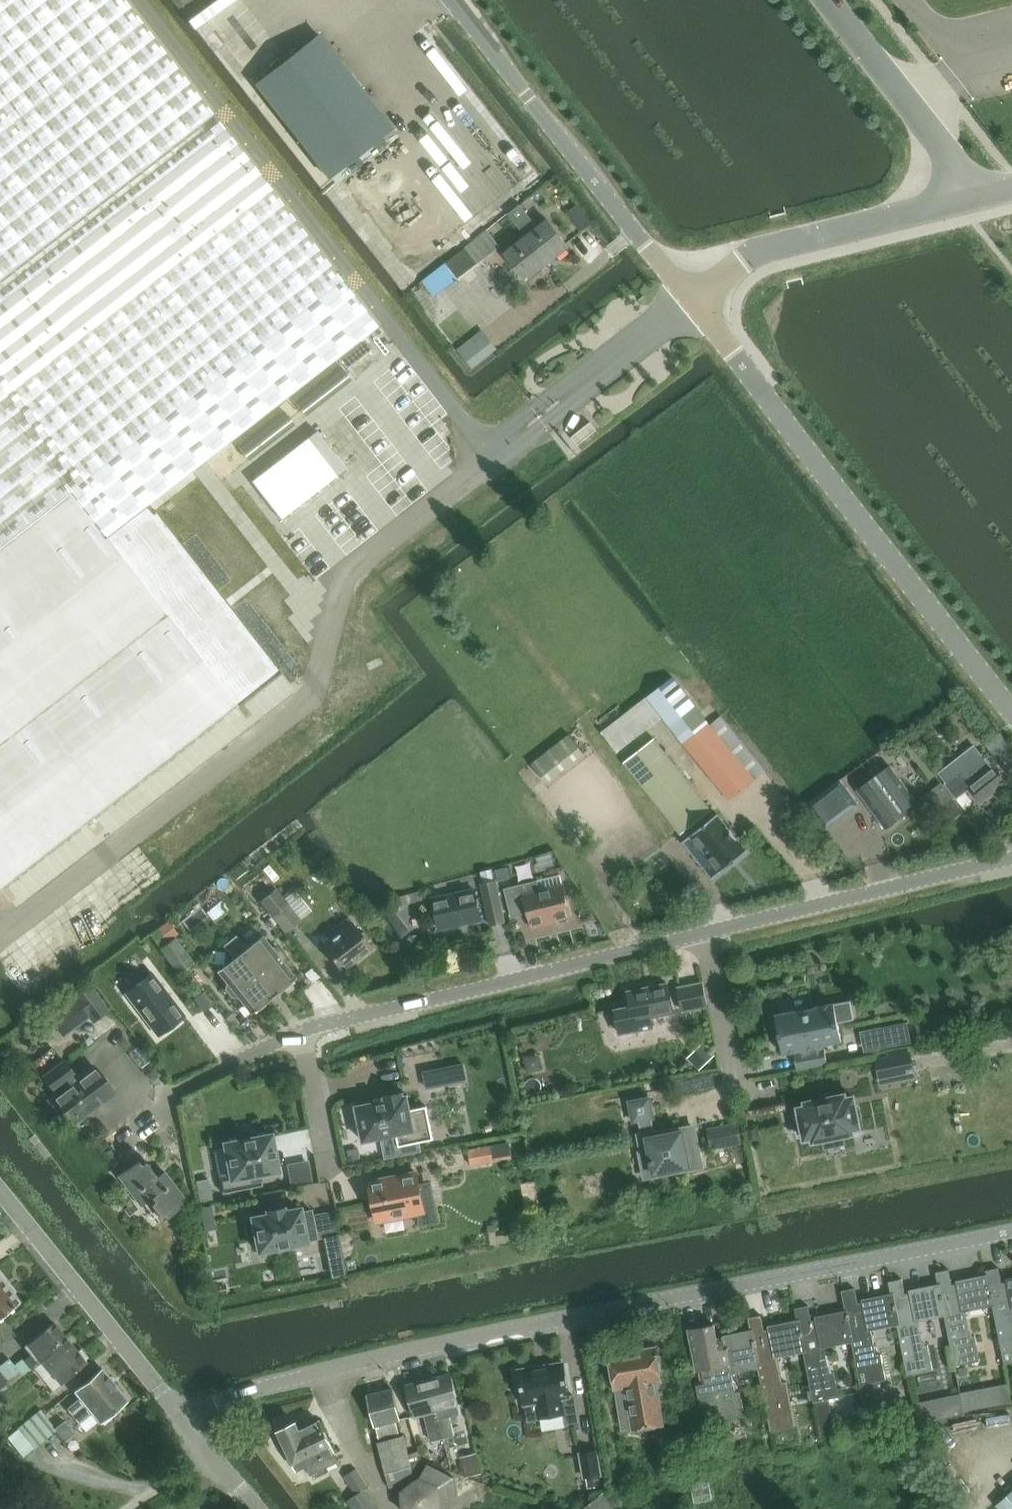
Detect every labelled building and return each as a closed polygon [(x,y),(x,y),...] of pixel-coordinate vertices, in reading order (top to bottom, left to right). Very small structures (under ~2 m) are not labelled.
[(279,672),(148,504),(377,326),(124,0),(0,0),(0,889),(279,672)] [(235,6),(210,21),(220,39),(246,24),(235,6)] [(328,179),(392,129),(318,35),(255,85),(328,179)] [(581,202),(569,211),(582,229),(594,220),(581,202)] [(526,237),(548,265),(569,248),(547,220),(537,227),(520,205),(508,215),(526,237)] [(417,280),(461,249),(445,227),(401,258),(417,280)] [(488,232),(446,263),(458,280),(500,248),(488,232)] [(548,265),(526,237),(505,253),(528,281),(548,265)] [(496,351),(481,333),(458,350),(473,369),(496,351)] [(366,347),(337,370),(351,387),(379,364),(366,347)] [(322,383),(292,406),(303,422),(334,397),(322,383)] [(263,424),(268,435),(294,423),(288,411),(263,424)] [(579,446),(597,431),(591,423),(572,438),(579,446)] [(316,431),(251,482),(281,521),(347,470),(316,431)] [(682,742),(708,723),(674,678),(648,698),(682,742)] [(663,718),(647,698),(601,733),(617,753),(663,718)] [(755,780),(765,772),(766,771),(721,717),(711,725),(685,746),(730,802),(756,780),(755,780)] [(547,781),(590,757),(576,733),(534,756),(547,781)] [(681,834),(711,810),(655,741),(626,764),(681,834)] [(982,803),(1007,783),(994,766),(991,768),(984,759),(966,774),(963,771),(945,785),(956,800),(971,788),(982,803)] [(908,808),(917,802),(891,767),(883,773),(882,772),(858,790),(886,829),(911,811),(908,808)] [(841,781),(808,804),(827,830),(860,805),(841,781)] [(945,808),(955,800),(942,784),(932,792),(945,808)] [(718,814),(692,835),(722,872),(748,851),(737,838),(738,838),(729,827),(718,814)] [(529,913),(533,929),(549,925),(548,923),(559,920),(561,923),(567,922),(568,918),(571,917),(563,885),(542,891),(539,880),(505,889),(512,917),(529,913)] [(496,881),(484,884),(492,925),(505,922),(496,881)] [(259,901),(273,918),(288,905),(275,888),(259,901)] [(475,890),(434,899),(440,929),(482,920),(475,890)] [(227,896),(206,913),(213,921),(234,905),(227,896)] [(288,905),(273,918),(285,932),(300,920),(288,905)] [(342,972),(372,948),(348,918),(327,934),(331,940),(322,947),(342,972)] [(229,941),(273,996),(295,978),(284,964),(285,956),(278,947),(270,946),(262,935),(246,948),(236,936),(229,941)] [(173,938),(159,949),(177,972),(192,961),(173,938)] [(273,996),(229,941),(223,946),(233,959),(217,971),(226,982),(225,989),(231,997),(239,998),(251,1013),(273,996)] [(150,976),(125,995),(157,1036),(182,1017),(150,976)] [(651,1018),(674,1014),(668,984),(628,992),(631,1007),(616,1010),(620,1034),(653,1027),(651,1018)] [(684,1012),(707,1007),(703,984),(679,988),(684,1012)] [(48,1017),(63,1038),(89,1018),(93,1024),(111,1010),(90,985),(73,998),(48,1017)] [(796,1011),(776,1015),(784,1054),(796,1052),(797,1054),(795,1054),(798,1070),(828,1064),(825,1048),(823,1049),(823,1047),(825,1046),(824,1045),(842,1041),(835,1004),(816,1007),(816,1009),(797,1013),(796,1011)] [(870,1031),(874,1050),(912,1043),(908,1023),(870,1031)] [(693,1052),(701,1066),(713,1059),(705,1045),(693,1052)] [(910,1053),(879,1059),(883,1079),(914,1073),(910,1053)] [(92,1070),(79,1080),(64,1059),(41,1076),(57,1097),(56,1098),(75,1123),(112,1095),(92,1070)] [(424,1072),(427,1089),(450,1085),(446,1067),(424,1072)] [(386,1100),(357,1106),(364,1142),(413,1132),(415,1143),(434,1139),(428,1106),(411,1110),(409,1095),(405,1096),(404,1093),(386,1097),(386,1100)] [(800,1132),(804,1132),(805,1140),(813,1138),(814,1142),(853,1134),(853,1130),(861,1129),(854,1097),(846,1099),(846,1095),(806,1103),(807,1107),(799,1109),(801,1117),(797,1118),(800,1132)] [(655,1174),(691,1167),(683,1131),(658,1136),(656,1130),(655,1130),(652,1118),(654,1118),(650,1098),(630,1102),(634,1122),(639,1121),(642,1133),(637,1134),(641,1153),(650,1151),(655,1174)] [(707,1128),(711,1150),(743,1143),(739,1121),(707,1128)] [(269,1135),(270,1135),(226,1144),(224,1144),(225,1146),(231,1179),(221,1181),(223,1194),(251,1188),(249,1177),(251,1176),(259,1174),(259,1175),(261,1174),(276,1171),(278,1171),(278,1169),(277,1169),(271,1136),(272,1136),(271,1135),(269,1135)] [(472,1166),(495,1163),(492,1146),(469,1150),(472,1166)] [(143,1157),(118,1176),(140,1206),(148,1200),(164,1221),(188,1202),(165,1171),(157,1177),(143,1157)] [(378,1222),(425,1213),(423,1201),(435,1199),(432,1183),(420,1185),(418,1173),(371,1182),(378,1222)] [(209,1179),(197,1182),(201,1204),(213,1202),(209,1179)] [(268,1211),(268,1215),(254,1218),(254,1217),(252,1218),(252,1219),(253,1219),(259,1250),(258,1250),(259,1252),(260,1252),(260,1251),(305,1243),(307,1243),(306,1242),(318,1240),(312,1211),(300,1213),(300,1210),(300,1209),(298,1209),(284,1212),(283,1208),(268,1211)] [(993,1304),(1005,1364),(1011,1363),(1011,1279),(1009,1280),(1009,1284),(1003,1285),(1000,1268),(986,1270),(987,1276),(993,1304)] [(993,1304),(987,1276),(957,1282),(958,1286),(953,1287),(950,1269),(936,1272),(939,1285),(945,1314),(955,1366),(980,1360),(975,1335),(971,1336),(965,1309),(993,1304)] [(19,1302),(0,1278),(0,1317),(19,1302)] [(892,1295),(898,1323),(908,1375),(933,1370),(928,1345),(924,1346),(919,1319),(945,1314),(939,1285),(910,1291),(910,1295),(906,1296),(902,1279),(889,1282),(892,1295)] [(847,1312),(852,1340),(861,1385),(887,1380),(882,1354),(877,1355),(872,1328),(898,1323),(892,1295),(863,1301),(864,1305),(859,1306),(855,1288),(842,1291),(847,1312)] [(798,1322),(804,1350),(814,1402),(840,1397),(835,1372),(830,1373),(825,1345),(852,1340),(847,1312),(816,1318),(817,1322),(812,1323),(809,1306),(795,1308),(798,1322)] [(751,1331),(758,1369),(767,1411),(769,1411),(773,1439),(776,1438),(778,1448),(783,1447),(782,1437),(785,1437),(780,1409),(793,1406),(788,1381),(783,1382),(778,1355),(804,1350),(798,1322),(769,1328),(770,1331),(766,1332),(762,1315),(748,1318),(751,1331)] [(54,1323),(25,1347),(32,1355),(25,1361),(32,1370),(42,1361),(68,1340),(54,1323)] [(733,1374),(758,1369),(751,1331),(718,1339),(715,1325),(690,1330),(690,1329),(689,1329),(696,1371),(702,1370),(705,1383),(697,1385),(705,1426),(722,1423),(721,1420),(745,1415),(741,1391),(736,1392),(733,1374)] [(68,1340),(42,1361),(61,1385),(88,1363),(68,1340)] [(611,1355),(614,1373),(622,1430),(632,1428),(632,1431),(662,1426),(660,1408),(653,1366),(657,1366),(655,1348),(611,1355)] [(9,1360),(0,1367),(0,1390),(8,1384),(6,1381),(19,1372),(9,1360)] [(564,1363),(519,1370),(525,1404),(537,1402),(539,1418),(565,1414),(562,1398),(570,1397),(564,1363)] [(128,1400),(102,1369),(74,1392),(79,1398),(92,1413),(91,1414),(99,1423),(111,1414),(128,1400)] [(429,1379),(443,1438),(455,1435),(449,1408),(459,1406),(451,1373),(429,1379)] [(443,1438),(429,1379),(407,1385),(415,1417),(425,1415),(432,1441),(443,1438)] [(376,1427),(380,1442),(400,1436),(397,1422),(401,1421),(393,1388),(369,1394),(376,1427)] [(919,1422),(965,1413),(961,1394),(915,1403),(919,1422)] [(42,1411),(24,1425),(40,1444),(57,1431),(65,1441),(75,1434),(65,1421),(55,1428),(53,1425),(75,1406),(85,1419),(91,1414),(92,1413),(79,1398),(73,1403),(68,1397),(45,1415),(42,1411)] [(320,1462),(324,1470),(340,1462),(336,1454),(336,1453),(320,1420),(301,1430),(299,1431),(317,1463),(320,1462)] [(299,1431),(301,1430),(298,1423),(279,1432),(299,1472),(308,1468),(312,1476),(324,1470),(320,1462),(317,1463),(299,1431)] [(24,1425),(0,1444),(16,1464),(40,1444),(24,1425)] [(379,1442),(386,1472),(412,1465),(409,1454),(404,1435),(400,1436),(380,1442),(379,1442)] [(56,1447),(63,1455),(71,1450),(64,1441),(56,1447)] [(409,1454),(412,1465),(414,1472),(424,1469),(419,1451),(409,1454)] [(581,1454),(585,1477),(601,1474),(597,1451),(581,1454)] [(482,1473),(478,1458),(476,1453),(462,1456),(463,1462),(467,1477),(482,1473)] [(419,1479),(403,1492),(405,1508),(441,1508),(457,1498),(454,1478),(428,1464),(419,1479)] [(412,1465),(386,1472),(390,1487),(416,1481),(414,1472),(412,1465)] [(344,1476),(357,1495),(366,1490),(370,1487),(357,1468),(344,1476)] [(353,1508),(379,1508),(366,1490),(357,1495),(348,1501),(353,1508)] [(605,1491),(583,1508),(615,1508),(605,1491)]
